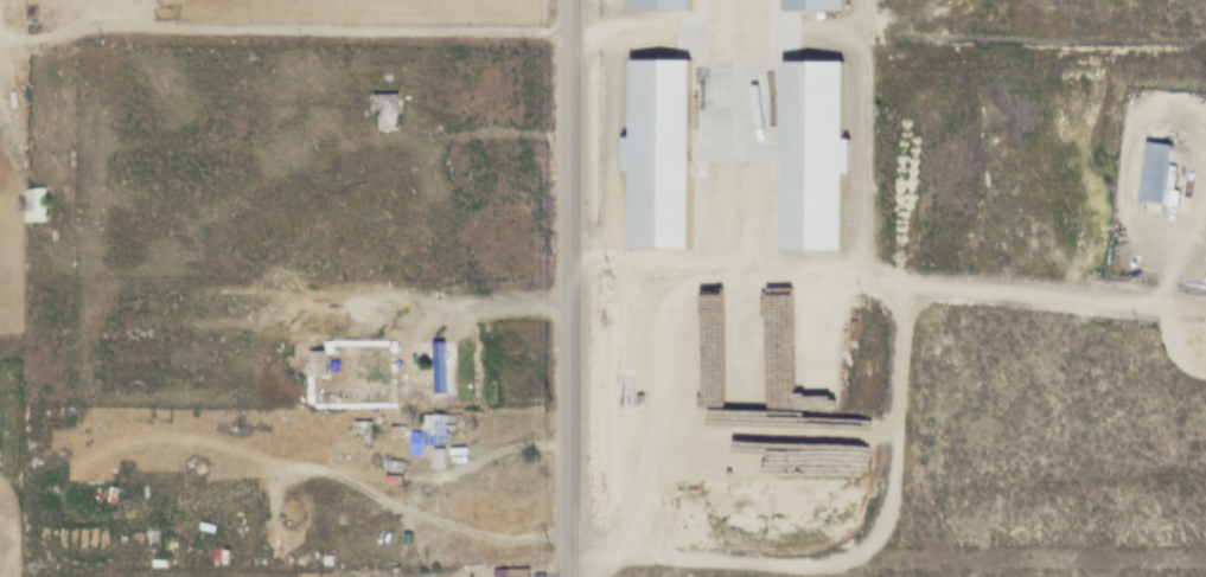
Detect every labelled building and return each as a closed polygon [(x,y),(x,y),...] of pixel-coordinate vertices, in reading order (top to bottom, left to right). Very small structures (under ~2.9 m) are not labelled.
[(628,8),(628,0),(685,0),(685,9),(628,8)] [(776,8),(776,0),(832,0),(832,8),(776,8)] [(627,59),(685,59),(684,248),(627,248),(627,169),(620,169),(621,136),(627,136),(627,59)] [(834,139),(838,139),(838,172),(832,172),(832,249),(776,249),(776,60),(834,60),(834,139)] [(375,110),(366,109),(368,95),(375,95),(375,94),(394,94),(394,130),(375,130),(375,110)] [(1163,166),(1174,167),(1172,188),(1161,187),(1161,191),(1166,191),(1163,206),(1155,205),(1132,201),(1138,143),(1166,147),(1163,166)] [(21,188),(43,188),(44,222),(23,222),(21,188)] [(770,408),(836,411),(838,358),(794,356),(795,334),(773,333),(770,408)] [(429,342),(441,341),(442,393),(430,393),(429,342)] [(305,350),(323,350),(323,376),(305,376),(305,350)] [(446,444),(419,444),(419,435),(419,416),(458,415),(458,435),(446,435),(446,444)] [(349,419),(378,422),(378,436),(370,436),(369,443),(360,443),(360,435),(349,435),(349,419)] [(387,427),(401,427),(401,437),(387,437),(387,427)] [(429,469),(430,449),(441,450),(440,470),(429,469)] [(333,501),(359,502),(358,527),(332,526),(333,501)] [(321,554),(330,554),(330,563),(321,564),(321,554)] [(527,569),(492,569),(492,576),(527,576),(527,569)]
